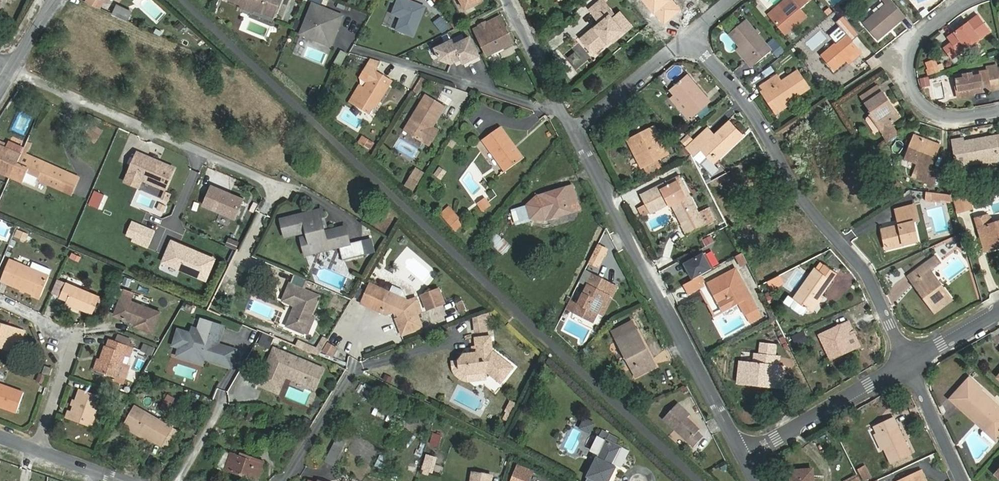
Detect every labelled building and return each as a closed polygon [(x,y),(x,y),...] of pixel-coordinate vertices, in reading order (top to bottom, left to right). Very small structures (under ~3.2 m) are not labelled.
[(85,2),(99,8),(103,1),(102,0),(87,0),(85,2)] [(242,5),(247,3),(254,6),(253,9),(273,18),(280,0),(229,0),(242,5)] [(414,0),(396,0),(391,13),(400,17),(395,29),(415,37),(427,5),(414,0)] [(465,9),(482,0),(461,0),(465,9)] [(614,12),(604,0),(601,0),(590,9),(601,22),(582,38),(589,47),(594,43),(599,49),(612,38),(616,35),(618,37),(632,26),(620,12),(613,18),(611,15),(614,12)] [(768,15),(785,35),(807,16),(801,9),(809,2),(808,0),(793,0),(781,11),(778,7),(768,15)] [(863,24),(878,41),(906,17),(892,0),(882,0),(886,5),(863,24)] [(242,5),(241,8),(252,12),(253,9),(254,6),(247,3),(242,5)] [(313,4),(301,34),(312,39),(314,34),(331,41),(335,31),(337,32),(343,16),(313,4)] [(132,12),(116,5),(112,14),(128,21),(132,12)] [(359,13),(358,29),(365,30),(367,13),(359,13)] [(450,26),(441,15),(433,21),(442,32),(450,26)] [(979,16),(948,39),(951,43),(959,54),(990,31),(979,16)] [(500,17),(474,30),(487,56),(513,43),(500,17)] [(746,20),(730,33),(756,64),(772,51),(746,20)] [(821,56),(834,71),(860,49),(841,28),(830,37),(835,44),(821,56)] [(337,32),(335,31),(331,41),(314,34),(312,39),(331,46),(337,32)] [(441,60),(452,63),(461,59),(463,63),(481,55),(471,34),(455,41),(453,37),(434,46),(441,60)] [(589,47),(594,53),(599,49),(594,43),(589,47)] [(944,48),(952,59),(959,54),(951,43),(944,48)] [(575,49),(565,59),(579,73),(589,63),(575,49)] [(347,54),(342,51),(338,57),(343,61),(347,54)] [(343,61),(338,57),(332,67),(338,70),(343,61)] [(937,60),(928,63),(930,69),(927,70),(929,75),(940,71),(937,60)] [(955,77),(958,98),(974,96),(974,94),(998,90),(998,82),(996,65),(986,67),(987,71),(955,77)] [(350,101),(355,104),(369,113),(379,96),(382,97),(392,80),(375,70),(365,87),(360,95),(355,92),(350,101)] [(781,82),(777,76),(762,86),(766,93),(769,91),(780,108),(809,89),(798,71),(781,82)] [(672,87),(696,114),(712,101),(688,73),(672,87)] [(422,77),(413,91),(417,94),(426,80),(422,77)] [(360,84),(355,92),(360,95),(365,87),(360,84)] [(871,116),(880,130),(888,142),(899,135),(891,123),(898,118),(887,102),(889,101),(884,93),(882,93),(877,86),(861,97),(873,114),(871,116)] [(445,106),(426,95),(404,131),(423,143),(433,127),(445,106)] [(730,120),(715,134),(708,128),(694,141),(689,145),(696,153),(705,145),(718,159),(744,135),(730,120)] [(91,123),(83,136),(95,143),(102,130),(91,123)] [(500,127),(482,140),(506,172),(523,159),(500,127)] [(655,128),(628,141),(641,167),(668,153),(655,128)] [(363,135),(359,142),(370,149),(374,143),(363,135)] [(688,135),(683,140),(688,146),(689,145),(694,141),(688,135)] [(918,164),(915,172),(928,177),(940,145),(915,136),(906,159),(918,164)] [(998,159),(998,136),(962,142),(964,154),(955,155),(958,170),(967,169),(966,165),(998,159)] [(26,142),(24,149),(9,143),(7,149),(0,146),(0,172),(23,183),(27,175),(68,193),(76,176),(25,154),(30,144),(26,142)] [(166,189),(175,169),(138,153),(126,181),(139,187),(142,179),(166,189)] [(440,180),(446,171),(438,166),(432,175),(440,180)] [(423,173),(416,169),(405,187),(412,191),(423,173)] [(643,216),(650,213),(669,203),(670,207),(674,205),(689,235),(716,220),(710,208),(695,216),(678,182),(674,184),(672,180),(641,196),(646,205),(639,209),(643,216)] [(235,218),(243,199),(211,185),(203,204),(235,218)] [(573,185),(537,196),(544,218),(545,220),(580,210),(573,185)] [(968,194),(954,198),(958,212),(972,208),(968,194)] [(530,223),(544,218),(537,196),(524,200),(530,223)] [(485,200),(479,204),(484,211),(490,207),(485,200)] [(900,225),(882,230),(887,249),(918,242),(914,222),(919,220),(915,205),(896,210),(900,225)] [(449,207),(441,214),(455,230),(463,223),(449,207)] [(341,230),(328,233),(327,229),(323,211),(285,221),(289,237),(311,232),(313,237),(317,254),(343,248),(347,262),(369,256),(366,242),(354,245),(345,247),(341,230)] [(983,228),(989,246),(998,243),(998,223),(992,225),(990,217),(977,221),(979,229),(983,228)] [(345,247),(354,245),(350,228),(341,230),(345,247)] [(15,229),(13,237),(25,241),(28,233),(15,229)] [(494,233),(487,244),(504,255),(511,244),(494,233)] [(703,239),(706,245),(713,241),(710,236),(703,239)] [(317,254),(313,237),(305,239),(309,256),(317,254)] [(607,250),(598,246),(589,263),(598,267),(607,250)] [(78,261),(80,255),(70,252),(68,258),(78,261)] [(705,253),(685,264),(693,280),(699,277),(713,269),(705,253)] [(735,257),(740,267),(747,263),(742,253),(735,257)] [(927,296),(925,298),(935,313),(952,300),(930,270),(940,263),(936,256),(911,275),(927,296)] [(31,269),(9,260),(1,281),(41,297),(51,271),(33,264),(31,269)] [(794,298),(811,310),(837,272),(825,264),(821,270),(816,267),(794,298)] [(739,304),(750,324),(763,317),(736,268),(707,283),(723,313),(739,304)] [(291,282),(301,286),(304,279),(293,275),(291,282)] [(612,284),(593,275),(574,313),(593,322),(597,313),(600,314),(609,297),(606,295),(612,284)] [(782,283),(778,276),(769,280),(773,288),(782,283)] [(704,286),(699,277),(693,280),(684,285),(689,294),(704,286)] [(409,301),(371,281),(361,301),(386,314),(393,312),(398,314),(399,318),(396,319),(402,334),(422,327),(417,314),(421,312),(416,298),(409,301)] [(100,297),(66,283),(60,296),(67,300),(66,302),(93,313),(100,297)] [(306,326),(319,296),(290,284),(286,294),(298,299),(289,319),(306,326)] [(439,289),(430,292),(435,306),(444,303),(439,289)] [(133,293),(124,290),(115,314),(136,323),(135,325),(153,332),(160,312),(130,300),(133,293)] [(422,296),(427,309),(435,306),(430,292),(422,296)] [(454,303),(458,313),(465,311),(462,300),(454,303)] [(570,300),(566,308),(572,311),(576,303),(570,300)] [(487,330),(486,313),(474,318),(476,331),(487,330)] [(191,335),(178,331),(174,345),(180,347),(188,350),(186,358),(202,363),(203,358),(230,366),(235,350),(217,345),(222,327),(201,320),(198,331),(193,329),(191,335)] [(633,321),(613,332),(636,377),(656,366),(633,321)] [(849,322),(820,335),(830,357),(859,344),(849,322)] [(5,343),(3,348),(18,352),(24,331),(0,324),(0,342),(5,343)] [(793,345),(807,342),(804,331),(790,334),(793,345)] [(117,334),(115,341),(133,347),(134,344),(131,343),(132,340),(117,334)] [(315,346),(301,340),(300,345),(316,352),(323,339),(320,337),(315,346)] [(490,337),(476,338),(477,347),(473,348),(473,353),(464,355),(459,361),(461,369),(467,374),(486,371),(501,382),(512,367),(492,351),(490,337)] [(110,339),(107,346),(106,346),(101,359),(97,358),(93,370),(116,378),(115,381),(124,384),(130,365),(122,363),(125,354),(130,356),(133,347),(115,341),(110,339)] [(334,348),(328,344),(323,352),(330,355),(334,348)] [(761,344),(760,355),(762,355),(775,356),(776,345),(761,344)] [(144,345),(141,351),(151,355),(154,349),(144,345)] [(188,350),(180,347),(177,355),(186,358),(188,350)] [(273,348),(258,385),(277,393),(286,374),(290,376),(291,380),(305,385),(313,366),(273,348)] [(738,383),(777,387),(779,366),(778,366),(779,357),(775,356),(762,355),(760,355),(755,354),(754,364),(740,362),(738,383)] [(44,360),(37,357),(33,368),(39,370),(44,360)] [(461,369),(459,361),(452,362),(453,370),(468,381),(487,379),(486,371),(467,374),(461,369)] [(52,369),(45,366),(42,374),(49,377),(52,369)] [(322,370),(313,366),(305,385),(314,389),(322,370)] [(35,382),(42,384),(44,375),(37,374),(35,382)] [(970,378),(953,396),(987,427),(998,438),(998,408),(981,391),(983,389),(970,378)] [(17,413),(24,393),(0,384),(0,407),(17,413)] [(80,389),(72,411),(69,410),(66,418),(92,427),(102,397),(80,389)] [(165,394),(159,408),(167,412),(174,398),(165,394)] [(506,413),(511,416),(516,404),(510,401),(504,412),(506,413)] [(699,429),(687,418),(690,415),(677,404),(664,419),(695,447),(703,437),(696,431),(699,429)] [(172,427),(135,406),(125,425),(162,446),(172,427)] [(580,417),(576,428),(590,433),(594,423),(580,417)] [(874,427),(877,434),(884,449),(891,464),(911,454),(894,418),(874,427)] [(992,445),(998,438),(987,427),(982,432),(982,436),(992,445)] [(586,480),(609,480),(616,467),(612,466),(621,448),(616,445),(619,439),(602,431),(599,437),(606,441),(586,480)] [(340,434),(326,461),(333,465),(347,437),(340,434)] [(264,462),(241,454),(240,457),(222,450),(216,466),(257,480),(264,462)] [(434,458),(426,455),(421,469),(429,472),(434,458)] [(518,466),(512,480),(529,480),(533,472),(518,466)] [(864,467),(858,470),(863,480),(870,477),(864,467)] [(791,480),(814,480),(813,469),(791,471),(791,480)] [(921,471),(901,480),(926,480),(921,471)]
